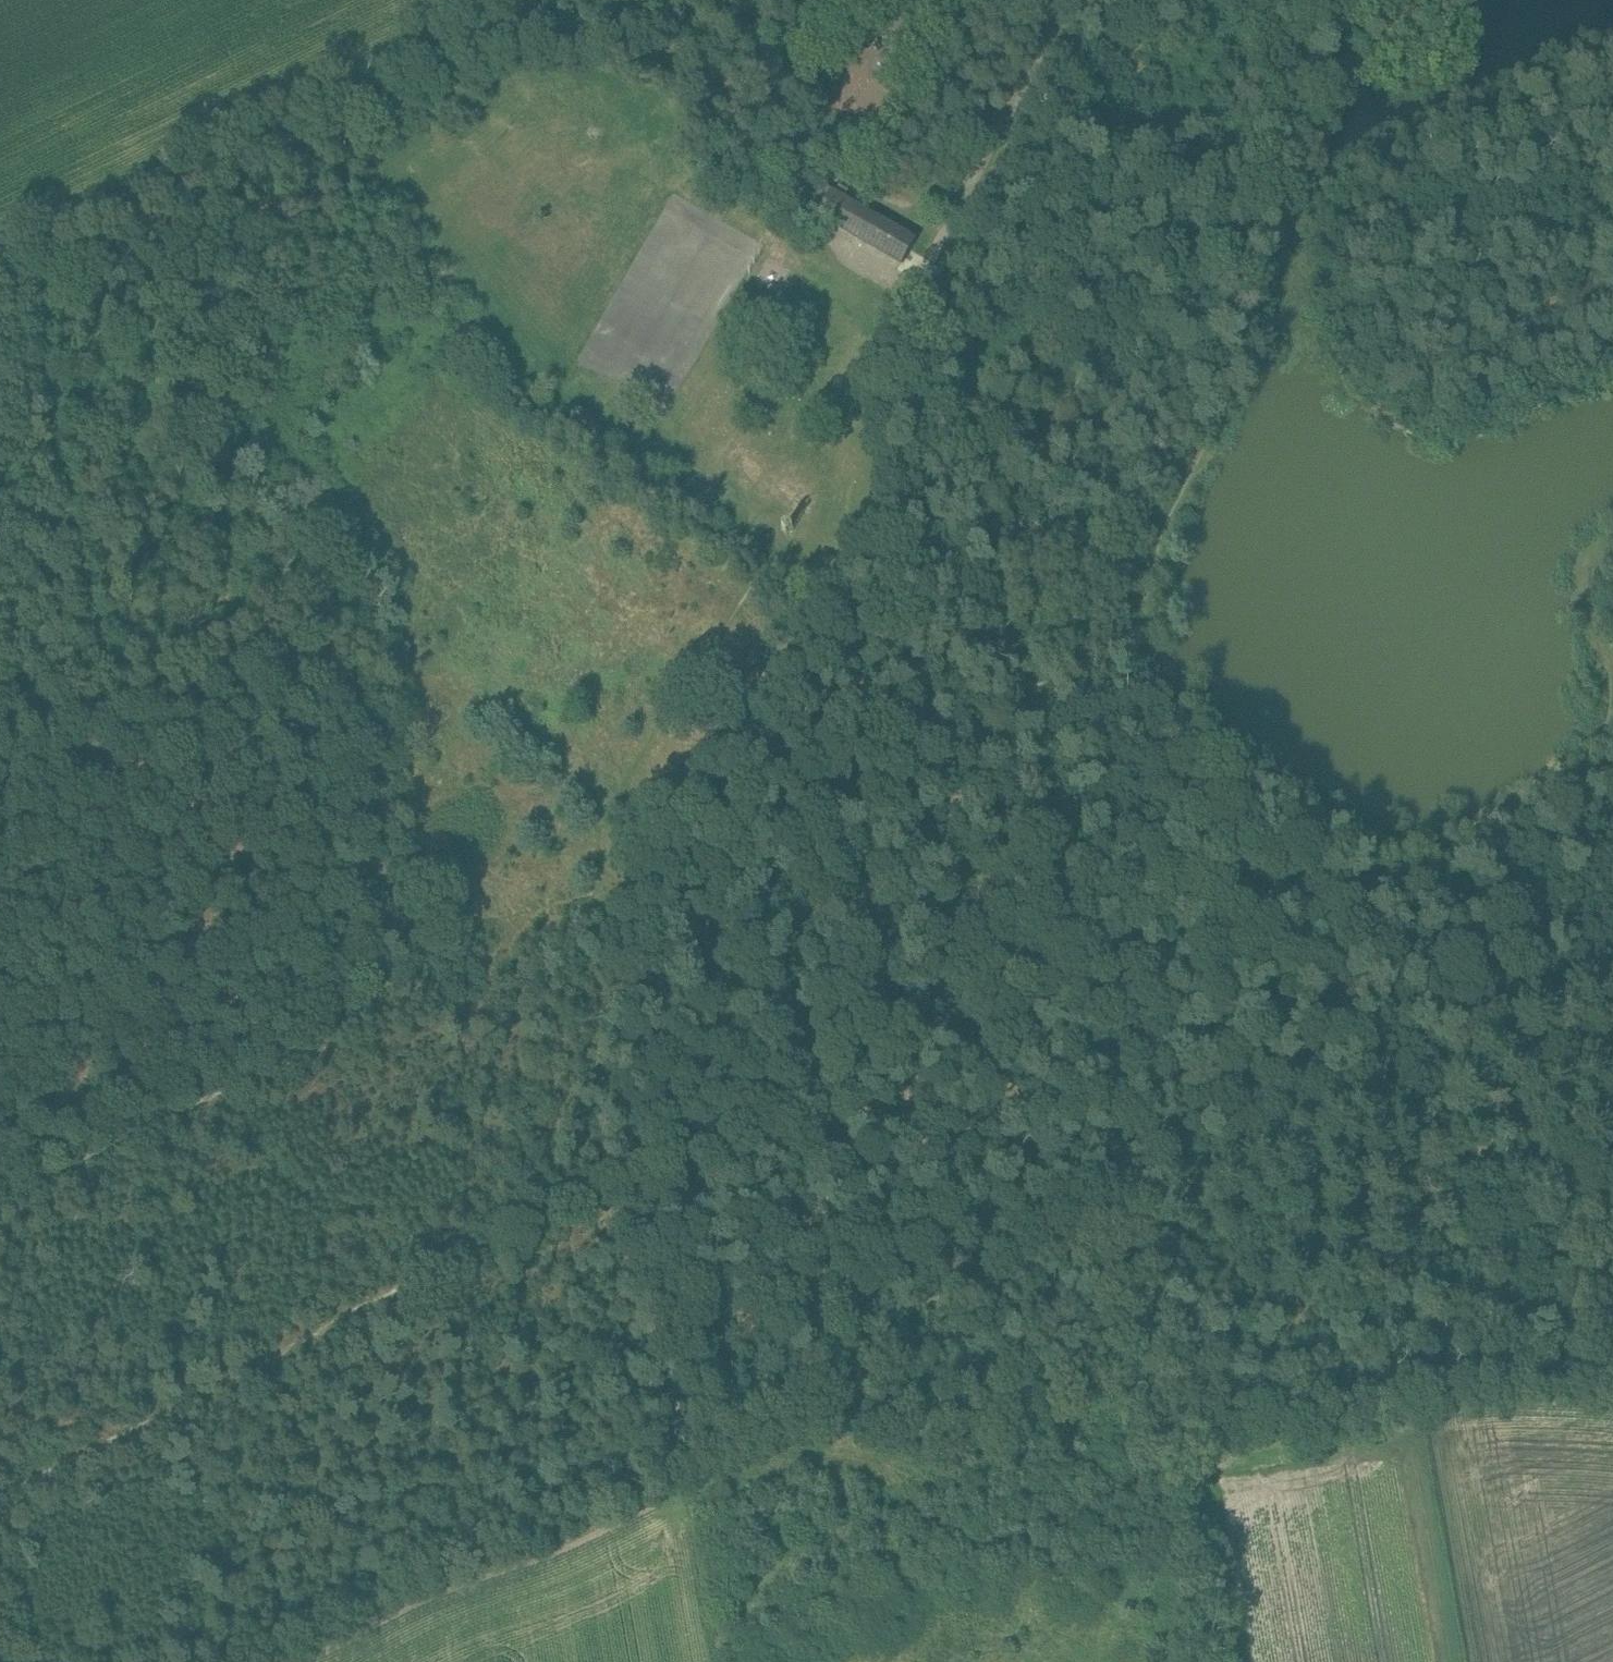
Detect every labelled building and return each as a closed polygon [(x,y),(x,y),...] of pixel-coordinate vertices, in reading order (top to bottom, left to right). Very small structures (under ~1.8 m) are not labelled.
[(856,236),(902,263),(917,238),(833,190),(820,211),(858,233),(856,236)]
